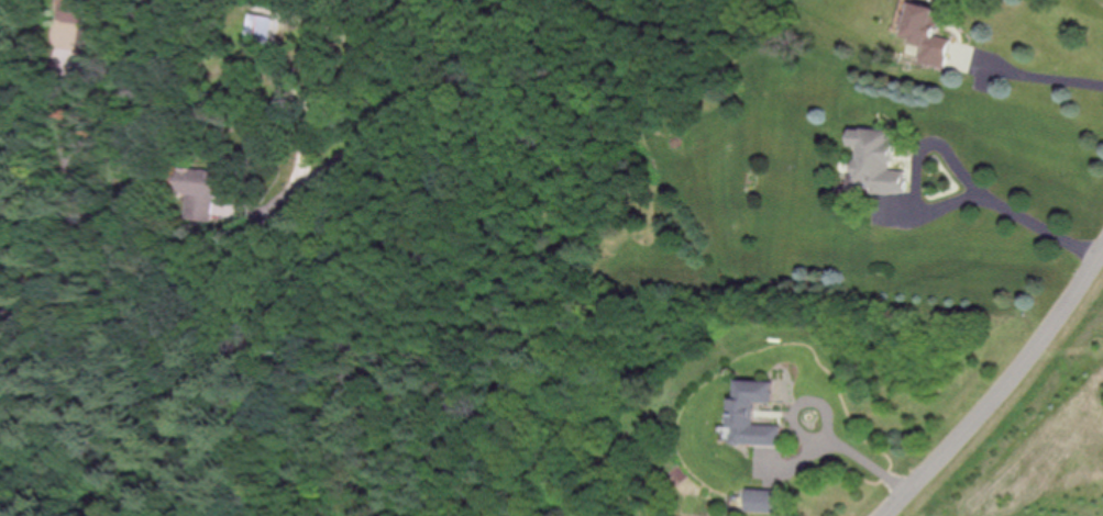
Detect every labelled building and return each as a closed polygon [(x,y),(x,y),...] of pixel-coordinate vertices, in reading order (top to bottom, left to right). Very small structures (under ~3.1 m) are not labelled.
[(98,22),(99,0),(73,0),(72,21),(98,22)] [(274,15),(251,15),(251,44),(274,44),(274,15)] [(187,190),(223,197),(227,175),(191,168),(187,190)]
